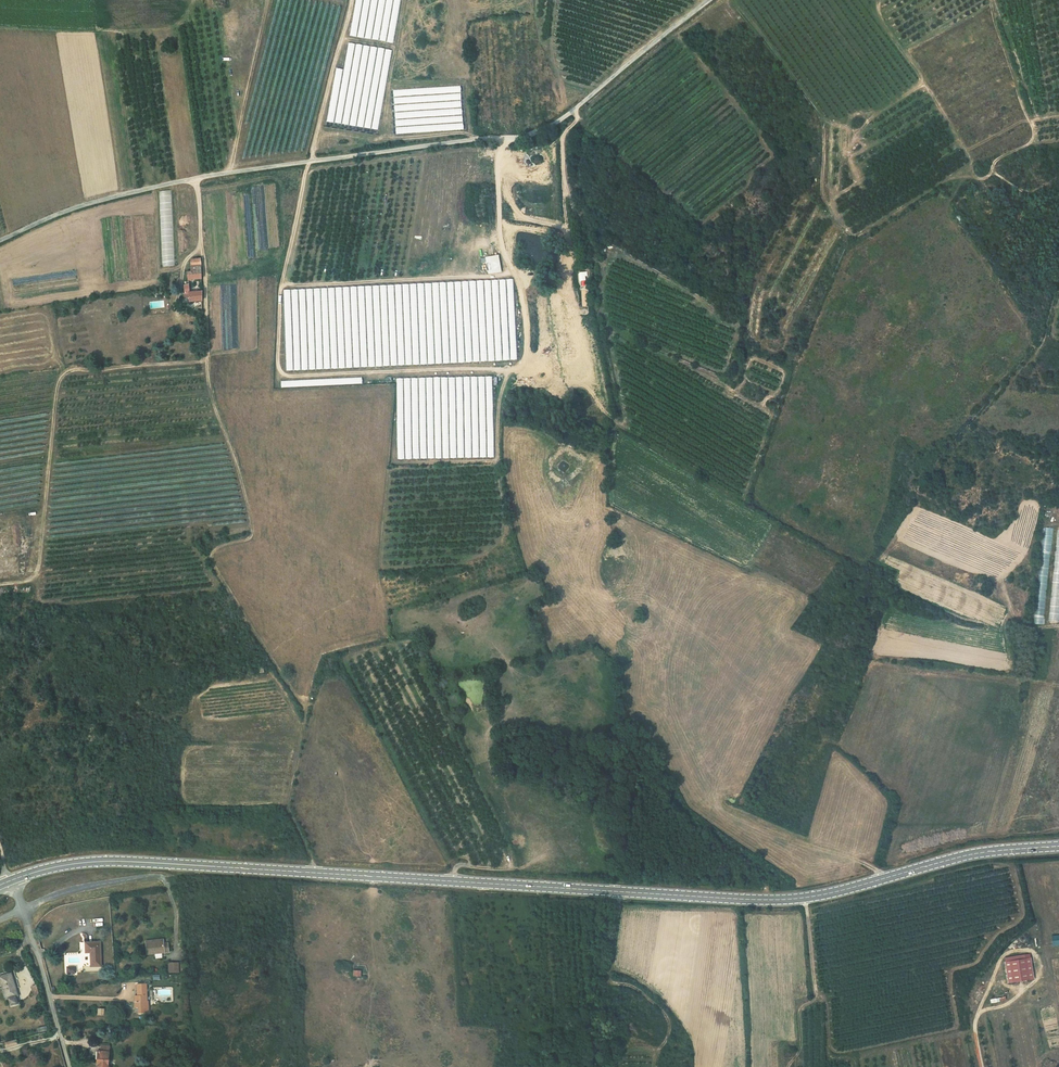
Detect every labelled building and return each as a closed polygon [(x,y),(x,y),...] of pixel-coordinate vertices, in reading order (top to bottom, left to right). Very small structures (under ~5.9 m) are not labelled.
[(350,36),(392,43),(400,0),(356,0),(350,36)] [(391,50),(348,43),(343,70),(334,123),(378,130),(391,50)] [(334,123),(343,70),(337,68),(328,122),(334,123)] [(464,128),(461,86),(393,90),(396,134),(464,128)] [(586,113),(581,109),(576,113),(581,118),(586,113)] [(172,189),(159,189),(162,269),(175,270),(172,189)] [(488,274),(502,272),(499,255),(485,257),(486,263),(488,263),(489,270),(488,270),(488,274)] [(190,271),(187,271),(188,279),(202,278),(201,271),(190,271)] [(517,360),(513,279),(284,289),(287,371),(517,360)] [(191,292),(190,284),(184,285),(185,292),(183,292),(183,297),(190,297),(190,301),(203,300),(202,292),(191,292)] [(494,458),(492,376),(397,378),(398,459),(494,458)] [(362,384),(362,378),(281,382),(281,388),(362,384)] [(1041,555),(1050,556),(1053,528),(1044,527),(1041,555)] [(1057,530),(1052,584),(1055,585),(1055,593),(1051,593),(1048,621),(1058,621),(1058,530),(1057,530)] [(1043,624),(1043,607),(1041,607),(1041,610),(1034,610),(1034,624),(1043,624)] [(147,942),(148,956),(170,954),(169,945),(165,945),(164,941),(147,942)] [(104,967),(103,944),(88,945),(88,954),(93,954),(93,968),(104,967)] [(1031,963),(1030,957),(1019,959),(1020,966),(1012,968),(1017,988),(1036,983),(1031,963)] [(181,973),(181,963),(171,963),(171,973),(181,973)] [(1012,968),(1008,969),(1013,989),(1017,988),(1012,968)] [(16,1003),(14,996),(17,995),(10,973),(0,976),(0,980),(6,998),(7,998),(9,1006),(16,1003)] [(147,985),(139,986),(139,996),(137,996),(137,1002),(141,1002),(142,1009),(140,1009),(140,1014),(150,1014),(150,1002),(148,1002),(147,985)] [(101,1046),(101,1052),(98,1051),(96,1066),(102,1066),(107,1066),(110,1047),(101,1046)]
